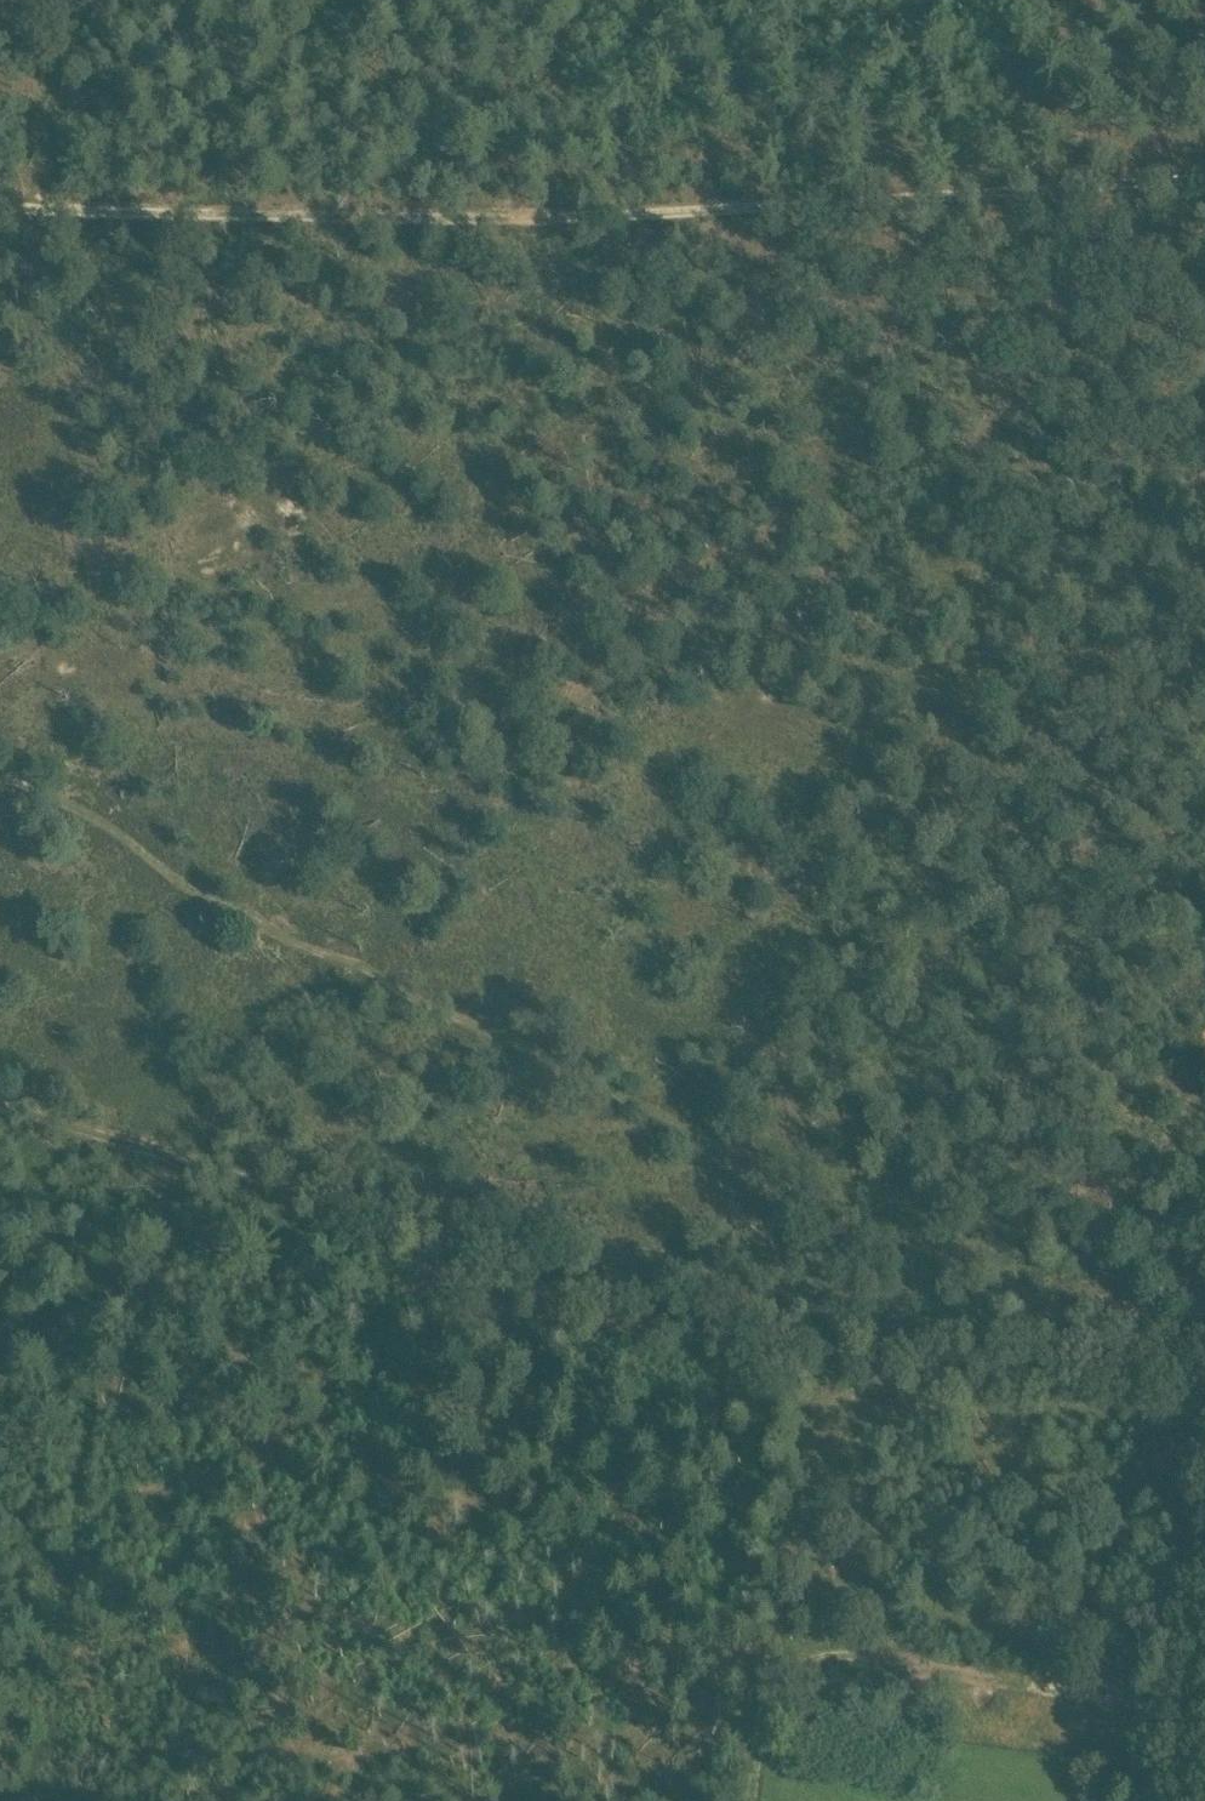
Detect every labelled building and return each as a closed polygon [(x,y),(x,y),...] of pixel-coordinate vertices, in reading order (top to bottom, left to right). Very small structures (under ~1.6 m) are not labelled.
[(1134,1783),(1133,1799),(1150,1800),(1152,1785),(1134,1783)]
